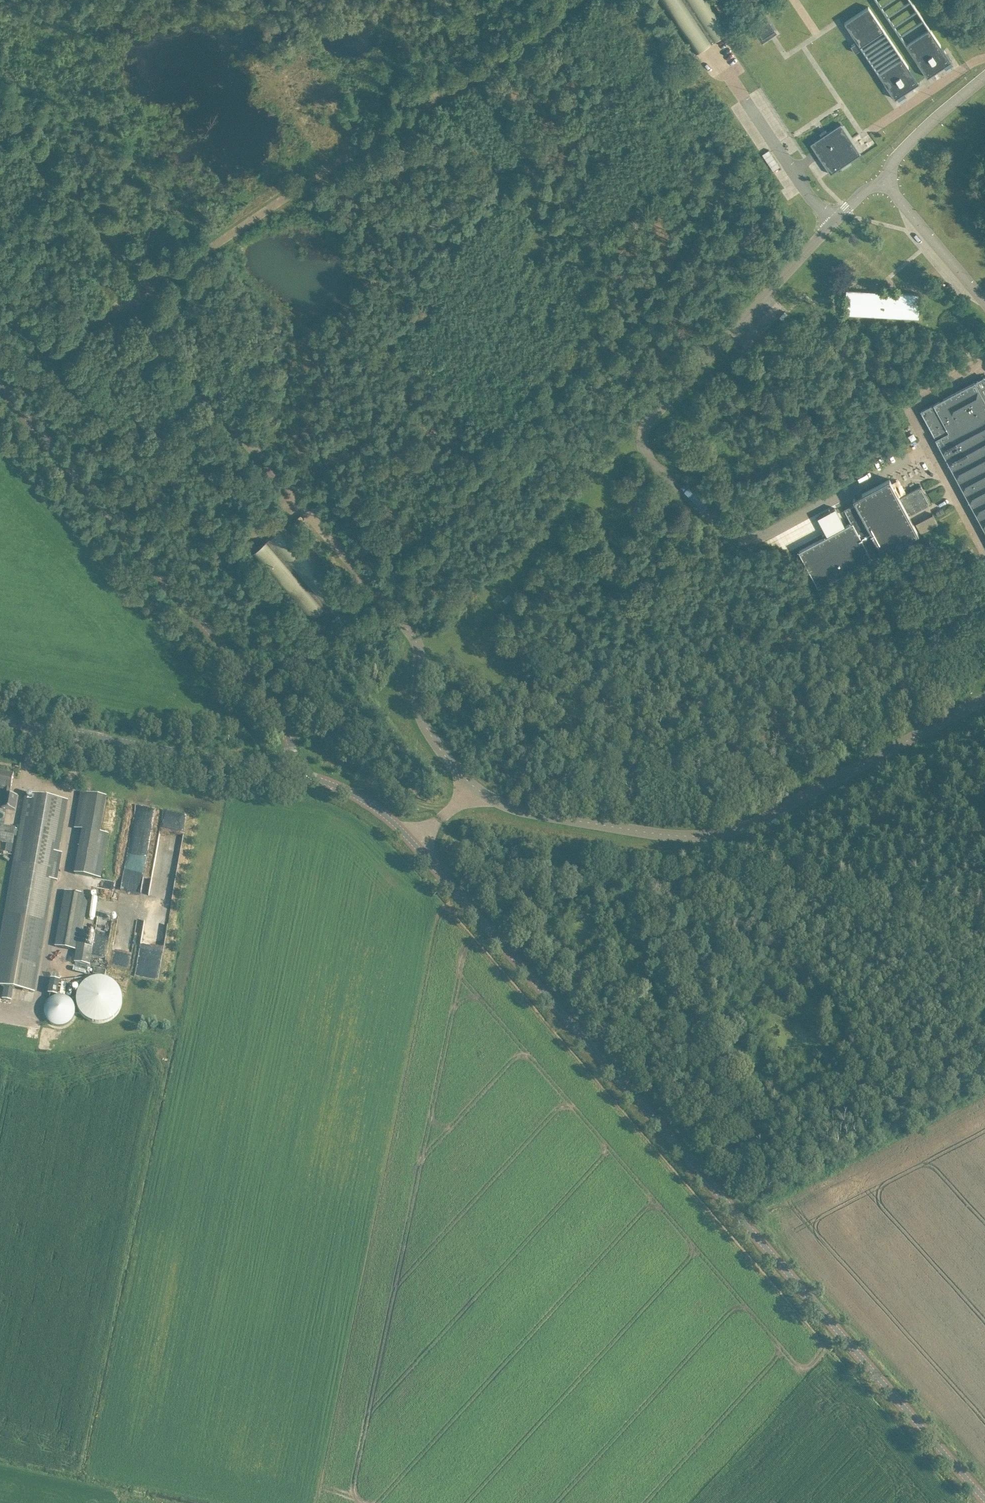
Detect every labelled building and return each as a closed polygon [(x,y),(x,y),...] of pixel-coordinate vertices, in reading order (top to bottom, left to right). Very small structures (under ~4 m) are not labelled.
[(695,53),(731,30),(711,0),(660,0),(695,53)] [(856,39),(860,46),(884,30),(868,6),(844,22),(851,32),(856,39)] [(754,26),(763,39),(775,30),(767,17),(754,26)] [(850,46),(855,53),(860,49),(855,42),(850,46)] [(917,62),(927,77),(952,61),(944,50),(941,45),(917,61),(917,62)] [(683,49),(689,58),(693,55),(687,46),(683,49)] [(944,68),(947,72),(954,67),(951,63),(944,68)] [(890,91),(895,99),(919,82),(909,67),(885,83),(884,83),(887,88),(890,91)] [(897,99),(900,103),(907,98),(904,94),(897,99)] [(815,151),(830,174),(860,154),(861,154),(840,123),(827,132),(826,131),(826,130),(820,134),(821,134),(822,136),(810,144),(814,150),(815,150),(815,151)] [(402,144),(407,152),(412,148),(407,141),(402,144)] [(762,154),(773,171),(780,166),(769,150),(762,154)] [(916,294),(887,292),(849,290),(848,314),(915,317),(916,294)] [(780,319),(783,322),(790,314),(787,312),(780,319)] [(973,352),(984,345),(984,344),(982,339),(970,346),(973,352)] [(984,530),(984,378),(984,377),(921,411),(984,530)] [(799,551),(818,587),(882,552),(886,551),(918,533),(909,515),(930,503),(921,486),(899,497),(889,479),(853,499),(855,503),(845,509),(831,516),(833,521),(837,519),(841,528),(833,533),(825,537),(799,551)] [(936,520),(933,514),(916,523),(921,533),(938,524),(936,520)] [(252,553),(251,554),(309,621),(342,592),(284,525),(257,548),(253,544),(248,548),(252,553)] [(929,539),(936,552),(952,543),(945,530),(929,539)] [(0,772),(0,789),(5,790),(2,808),(15,810),(18,796),(10,795),(11,791),(14,774),(0,772)] [(26,793),(5,916),(46,923),(54,878),(59,851),(68,800),(26,793)] [(75,828),(83,830),(100,833),(107,797),(81,793),(75,828)] [(13,844),(14,837),(2,835),(3,826),(4,823),(0,822),(0,842),(13,844)] [(15,827),(3,826),(2,835),(14,837),(15,827)] [(100,833),(83,830),(75,874),(101,878),(108,834),(100,833)] [(66,887),(55,946),(76,950),(79,931),(85,898),(81,890),(66,887)] [(0,944),(0,986),(5,987),(3,996),(12,997),(14,989),(34,992),(46,923),(5,916),(0,944)] [(87,932),(79,931),(76,950),(74,962),(90,965),(93,947),(85,946),(87,932)] [(94,1024),(100,1024),(107,1022),(113,1018),(117,1013),(120,1007),(121,1000),(120,993),(117,988),(113,983),(107,979),(101,978),(95,978),(88,979),(83,983),(78,988),(75,994),(74,1000),(75,1007),(78,1013),(82,1018),(87,1022),(94,1024)] [(54,1027),(61,1027),(66,1025),(70,1022),(73,1018),(74,1012),(74,1007),(72,1002),(68,998),(63,996),(58,995),(53,996),(49,998),(45,1002),(43,1008),(43,1014),(45,1020),(49,1024),(54,1027)]
